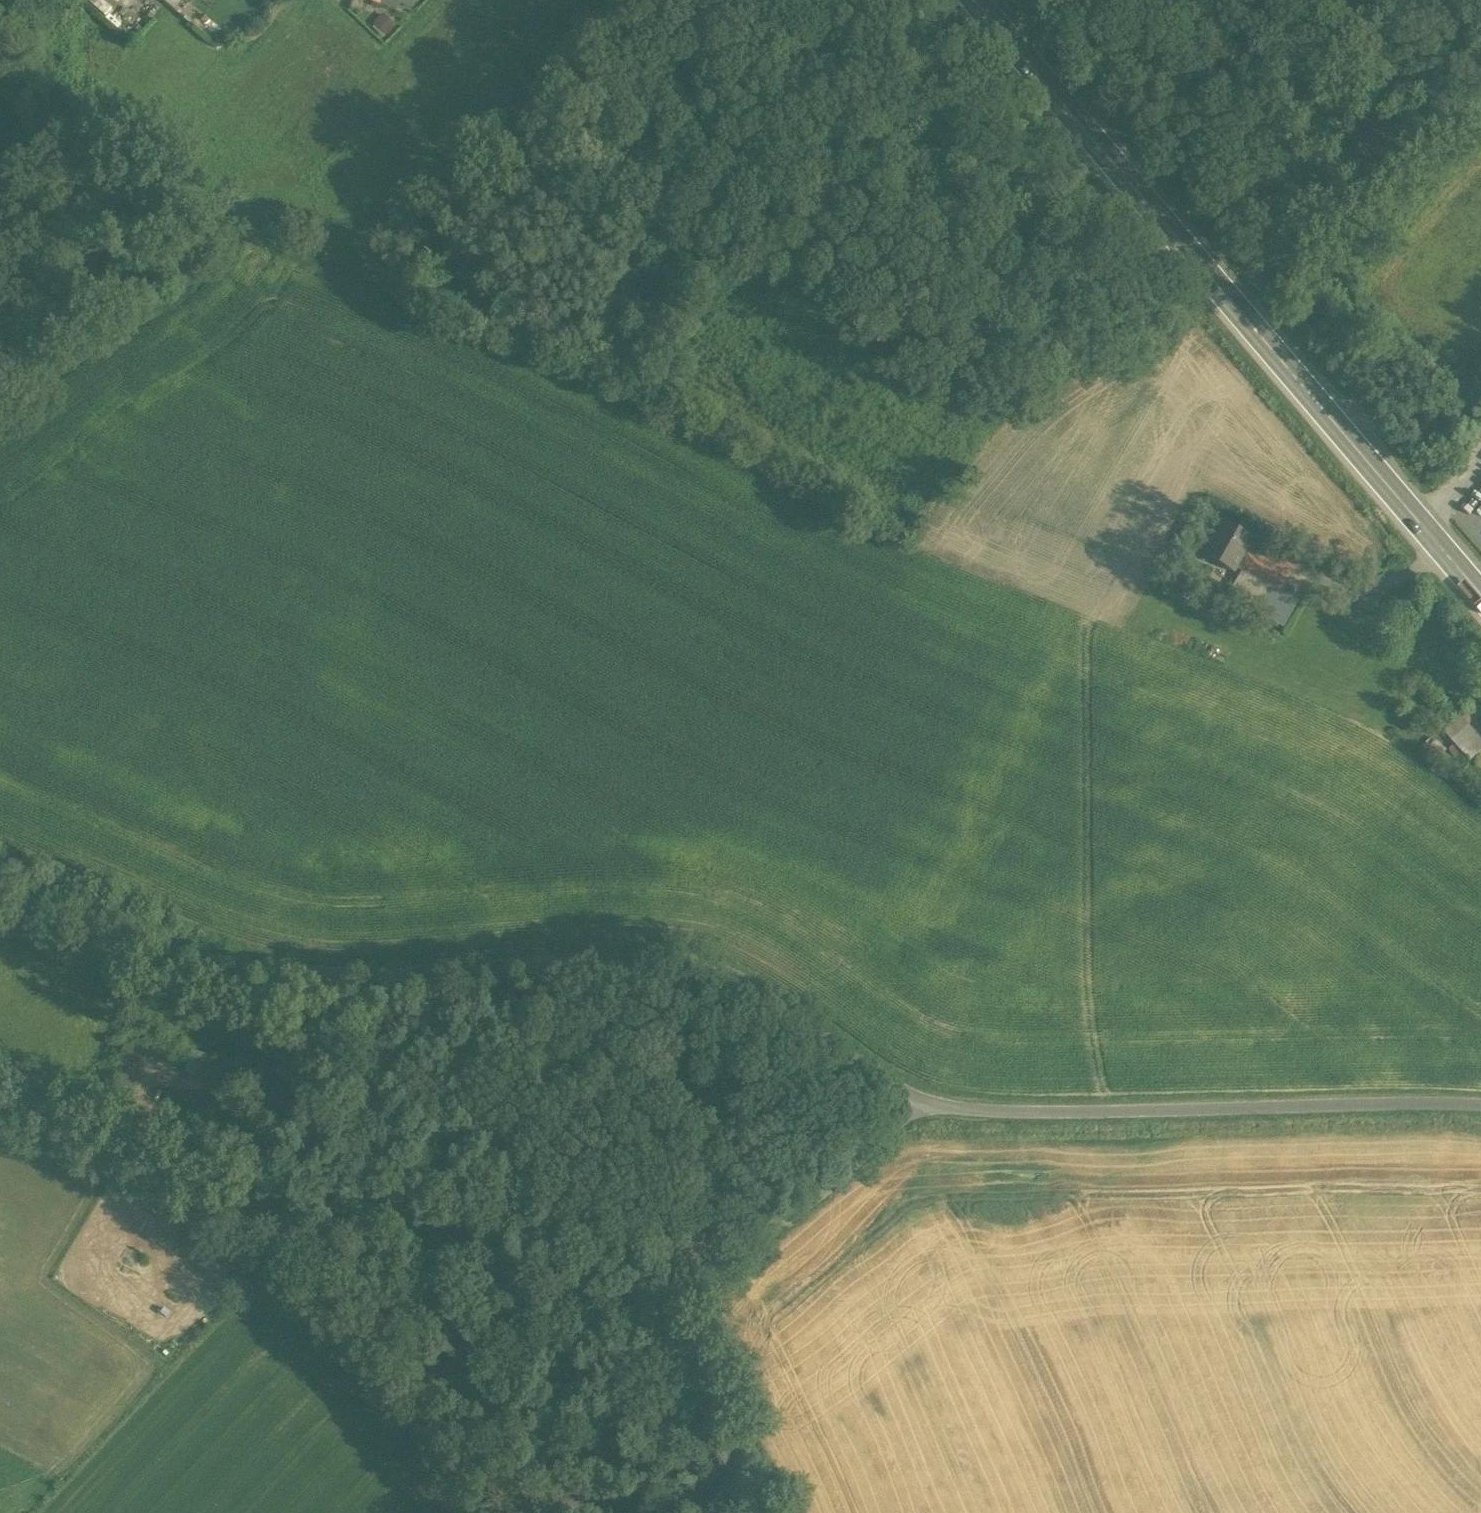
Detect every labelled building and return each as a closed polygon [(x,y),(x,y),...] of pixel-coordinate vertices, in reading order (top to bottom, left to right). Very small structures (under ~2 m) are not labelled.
[(1253,538),(1223,521),(1204,556),(1234,573),(1253,538)] [(1270,586),(1242,570),(1228,595),(1256,610),(1270,586)] [(1468,725),(1451,739),(1469,760),(1480,751),(1480,740),(1468,725)]
